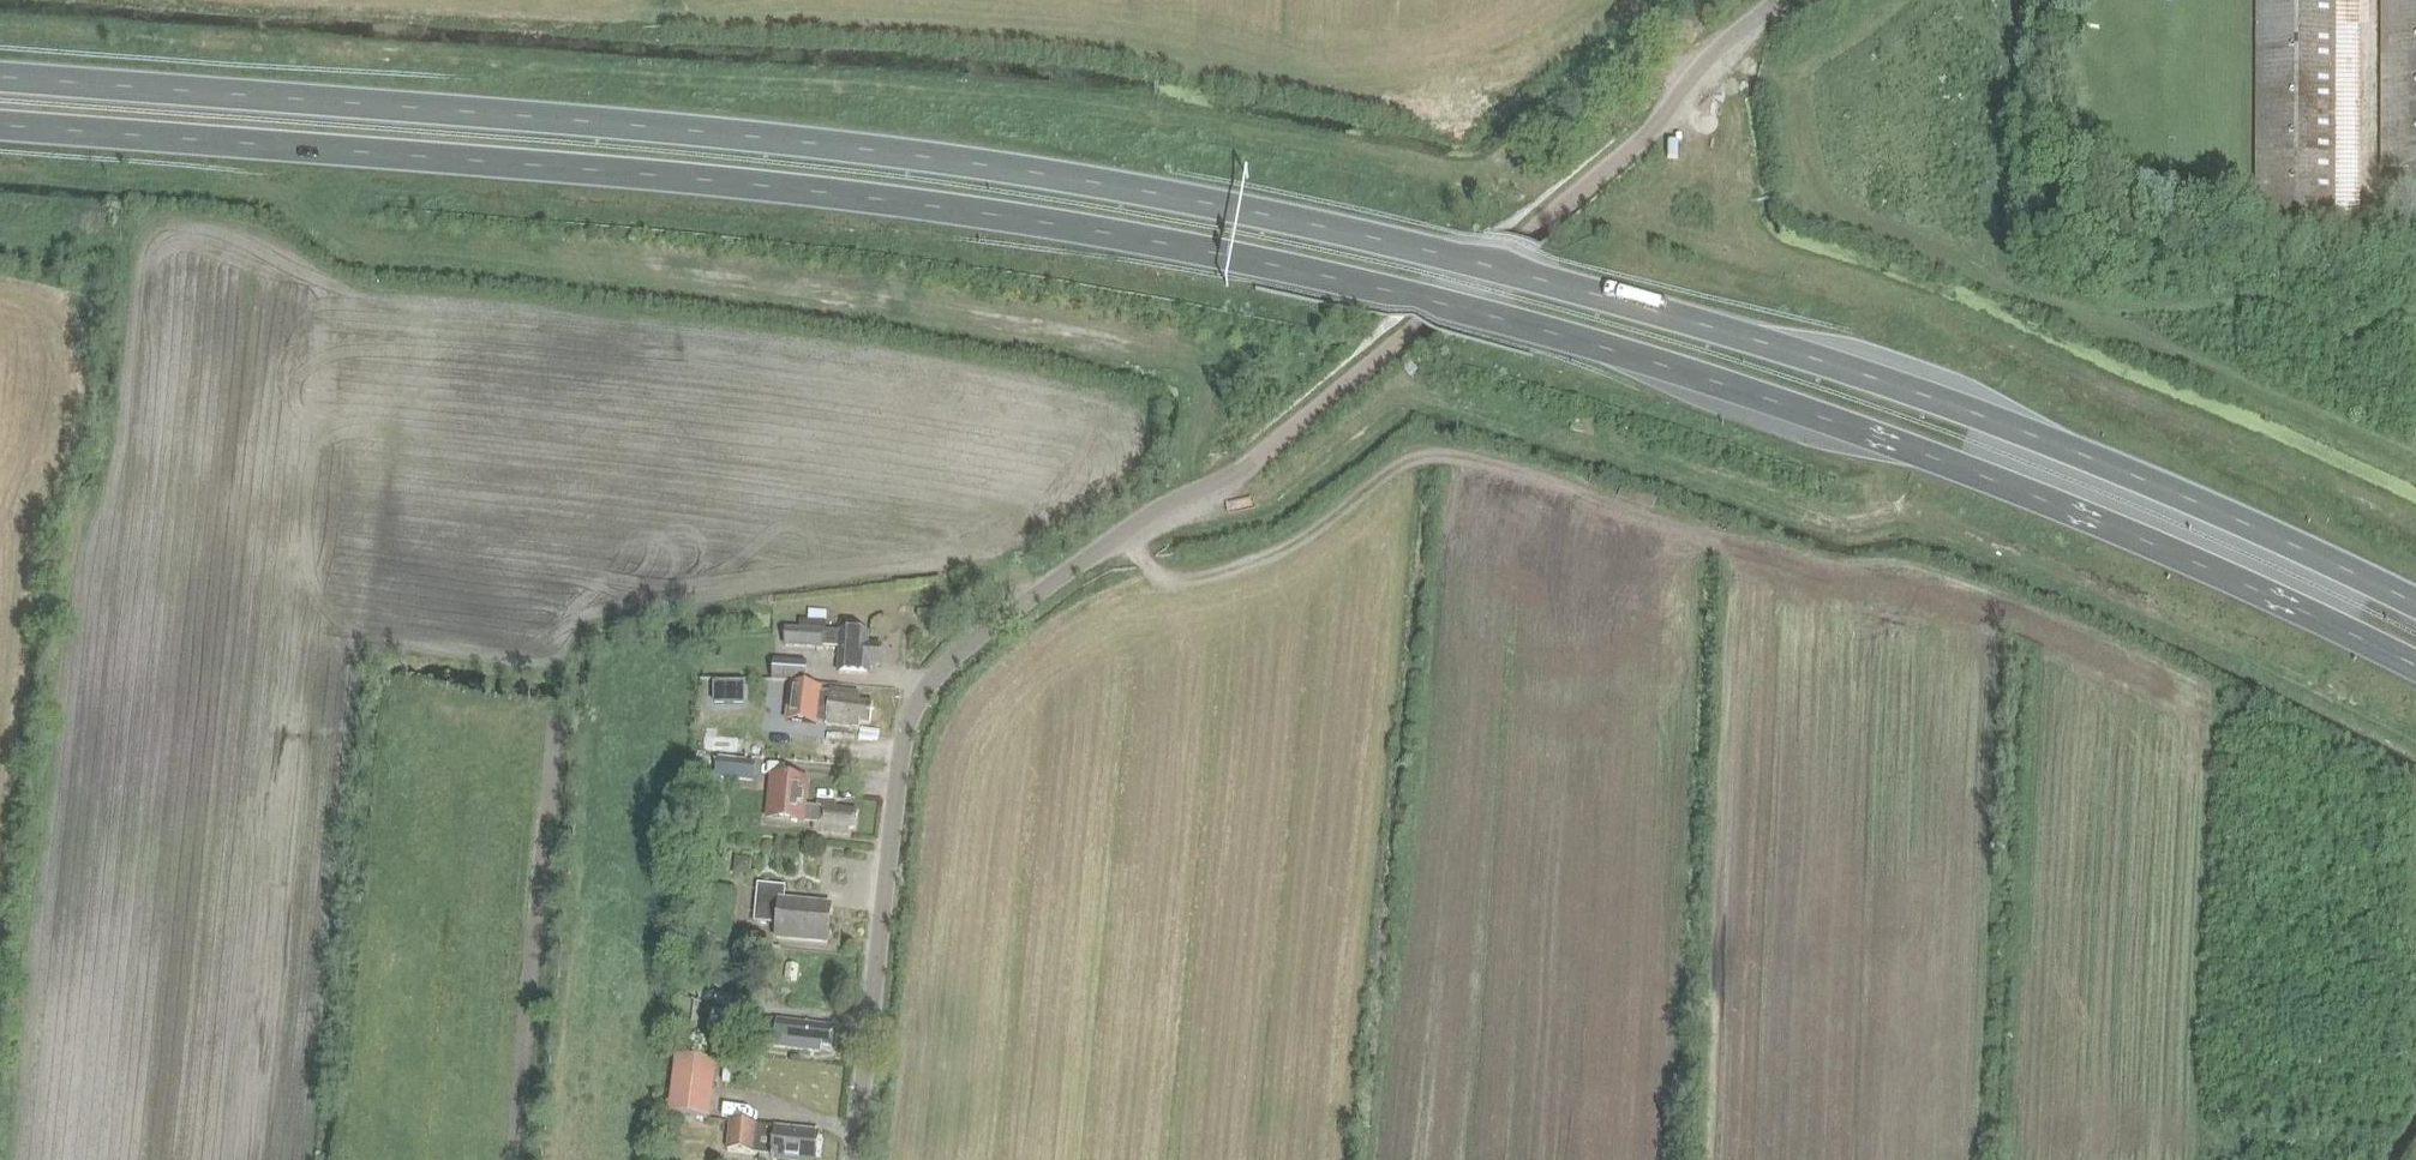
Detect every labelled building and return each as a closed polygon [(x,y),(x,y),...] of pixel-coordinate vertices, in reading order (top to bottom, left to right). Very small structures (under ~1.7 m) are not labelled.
[(2333,0),(2257,0),(2256,219),(2332,220),(2333,0)] [(2379,165),(2415,165),(2415,0),(2380,0),(2379,165)] [(823,631),(784,630),(783,648),(822,649),(822,648),(838,648),(837,675),(871,676),(871,668),(880,668),(881,644),(868,644),(868,632),(839,631),(839,632),(823,632),(823,631)] [(773,661),(772,680),(806,682),(807,663),(773,661)] [(743,703),(743,684),(714,684),(714,703),(743,703)] [(790,686),(786,721),(816,725),(816,722),(816,718),(826,719),(825,723),(825,725),(859,729),(859,723),(870,724),(872,703),(858,702),(859,694),(830,690),(829,693),(820,692),(820,689),(790,686)] [(754,782),(756,763),(720,759),(718,778),(754,782)] [(790,815),(806,817),(806,816),(809,816),(816,824),(817,825),(817,831),(850,835),(850,829),(857,830),(859,813),(837,811),(838,804),(820,802),(819,808),(807,807),(810,781),(774,777),(773,791),(777,792),(775,810),(780,816),(789,817),(790,815)] [(787,905),(789,890),(761,887),(757,924),(780,927),(779,941),(830,946),(834,910),(787,905)] [(786,964),(784,979),(796,981),(798,966),(786,964)] [(778,1040),(777,1050),(822,1054),(822,1047),(834,1049),(836,1029),(779,1023),(738,1019),(734,1043),(768,1046),(768,1039),(778,1040)] [(716,1064),(676,1059),(669,1116),(709,1121),(716,1064)] [(819,1134),(775,1130),(756,1128),(756,1127),(731,1124),(727,1153),(753,1156),(753,1155),(772,1157),(771,1159),(805,1159),(805,1158),(816,1159),(819,1134)]
